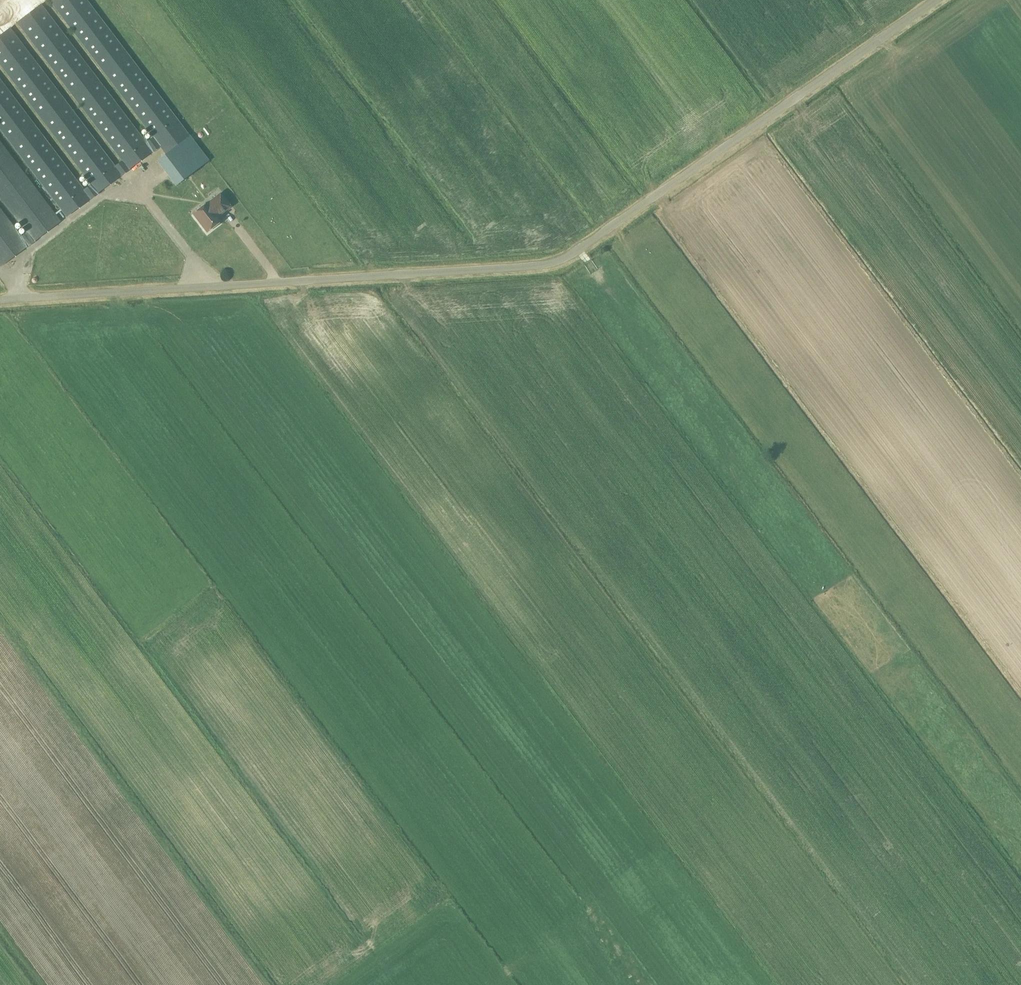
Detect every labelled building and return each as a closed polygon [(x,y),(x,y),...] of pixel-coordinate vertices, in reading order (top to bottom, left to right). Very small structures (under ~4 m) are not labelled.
[(87,0),(50,0),(155,138),(147,144),(42,4),(18,23),(124,162),(116,167),(11,28),(0,36),(0,64),(92,186),(85,191),(0,79),(0,128),(67,216),(90,199),(99,193),(99,192),(121,175),(121,176),(130,169),(152,151),(152,152),(161,145),(167,153),(158,160),(176,186),(209,161),(190,136),(184,127),(87,0)] [(813,106),(816,111),(825,104),(822,99),(813,106)] [(1,265),(2,266),(28,246),(35,241),(61,221),(0,140),(0,196),(28,233),(22,237),(0,208),(0,264),(1,265)] [(230,206),(221,194),(208,203),(194,213),(208,232),(222,221),(218,216),(230,206)]
